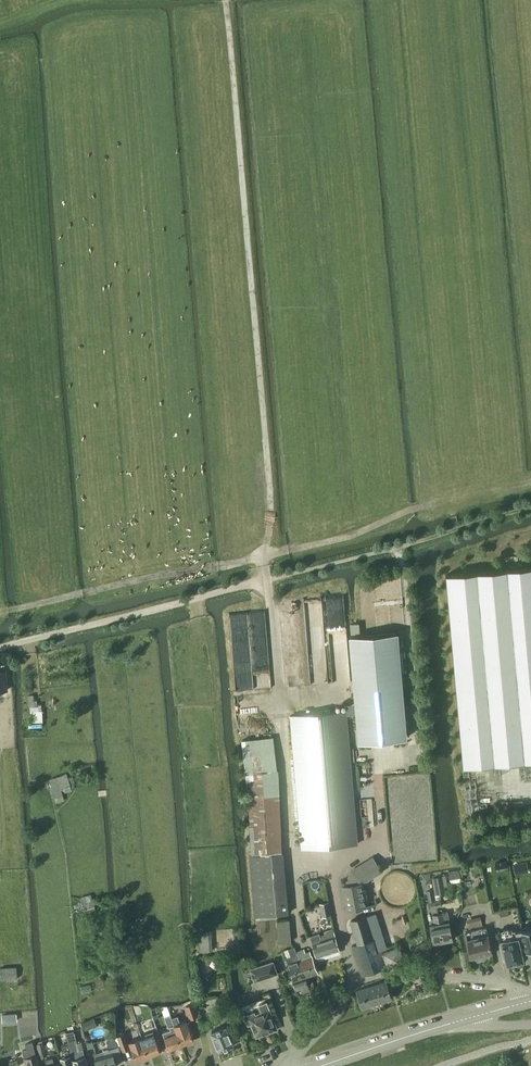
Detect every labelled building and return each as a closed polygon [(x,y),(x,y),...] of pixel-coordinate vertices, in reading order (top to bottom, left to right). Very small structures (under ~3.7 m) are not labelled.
[(447,575),(464,766),(530,760),(530,567),(447,575)] [(404,735),(395,633),(350,637),(358,739),(404,735)] [(358,844),(347,710),(290,715),(301,849),(358,844)] [(256,739),(242,740),(243,755),(244,755),(245,771),(246,785),(247,785),(251,856),(249,856),(255,917),(289,914),(283,853),(282,853),(278,783),(279,783),(278,770),(276,753),(275,753),(274,737),(256,739)] [(347,885),(343,886),(347,910),(366,907),(362,884),(381,872),(372,858),(351,870),(346,881),(347,885)] [(522,865),(515,866),(516,874),(523,873),(522,865)] [(435,900),(437,906),(442,905),(441,899),(440,894),(447,893),(443,875),(432,878),(436,900),(435,900)] [(431,907),(437,906),(435,900),(433,889),(427,891),(429,902),(430,902),(431,907)] [(329,902),(320,904),(322,917),(331,915),(329,902)] [(371,913),(351,920),(358,943),(353,945),(356,955),(363,976),(387,968),(382,952),(381,948),(387,947),(375,912),(371,913)] [(443,912),(438,913),(444,941),(453,939),(449,921),(449,918),(445,919),(443,912)] [(435,924),(430,925),(433,943),(444,941),(438,913),(433,914),(435,924)] [(518,935),(522,954),(530,952),(530,926),(522,928),(517,929),(518,935)] [(209,931),(199,932),(201,952),(210,951),(209,931)] [(341,949),(335,931),(313,938),(318,956),(341,949)] [(494,950),(490,932),(468,936),(472,955),(494,950)] [(523,961),(522,954),(518,935),(501,939),(507,964),(510,963),(523,961)] [(291,956),(285,958),(287,963),(291,974),(297,990),(301,989),(303,994),(311,991),(311,990),(316,989),(313,981),(308,983),(306,978),(297,951),(296,952),(294,947),(289,949),(290,954),(291,956)] [(304,949),(297,951),(306,978),(319,973),(312,955),(310,951),(306,952),(304,949)] [(273,961),(251,969),(254,979),(255,981),(277,973),(277,971),(273,961)] [(18,979),(17,967),(0,968),(1,980),(18,979)] [(386,980),(375,984),(378,995),(379,995),(382,1001),(392,998),(386,980)] [(363,1007),(382,1001),(379,995),(378,995),(375,984),(357,989),(363,1007)] [(277,1028),(265,998),(239,1008),(246,1026),(251,1024),(256,1036),(277,1028)] [(193,1004),(187,1007),(191,1018),(198,1015),(193,1004)] [(235,1017),(233,1016),(232,1015),(231,1015),(230,1016),(229,1016),(228,1017),(227,1018),(227,1019),(227,1020),(227,1021),(228,1022),(228,1023),(229,1023),(229,1024),(230,1024),(231,1024),(232,1024),(233,1024),(234,1023),(235,1022),(236,1021),(236,1020),(236,1019),(236,1018),(235,1017)] [(169,1028),(175,1026),(174,1023),(172,1016),(166,1018),(169,1028)] [(175,1026),(177,1032),(182,1045),(194,1041),(186,1019),(174,1023),(175,1026)] [(234,1046),(226,1025),(212,1030),(220,1051),(234,1046)] [(66,1032),(75,1065),(88,1065),(83,1049),(79,1051),(73,1026),(67,1028),(68,1031),(66,1032)] [(141,1035),(141,1036),(142,1037),(144,1044),(148,1056),(161,1052),(156,1039),(153,1031),(147,1033),(141,1035)] [(169,1049),(182,1045),(177,1032),(165,1036),(169,1049)] [(130,1049),(125,1034),(118,1036),(123,1051),(130,1049)] [(118,1037),(107,1040),(110,1050),(109,1050),(110,1053),(105,1055),(104,1052),(94,1054),(98,1065),(117,1065),(116,1063),(122,1061),(119,1050),(122,1049),(118,1037)] [(142,1037),(129,1041),(136,1060),(148,1056),(144,1044),(142,1037)] [(35,1043),(28,1045),(30,1050),(23,1052),(25,1058),(24,1059),(26,1065),(39,1065),(36,1054),(36,1055),(35,1052),(37,1051),(35,1043)] [(46,1052),(44,1043),(37,1044),(39,1054),(46,1052)] [(63,1051),(71,1050),(69,1043),(61,1045),(63,1051)] [(61,1057),(63,1065),(74,1065),(71,1055),(70,1055),(69,1051),(65,1052),(66,1056),(61,1057)] [(53,1058),(46,1059),(47,1065),(43,1065),(61,1065),(60,1062),(55,1063),(53,1058)]
